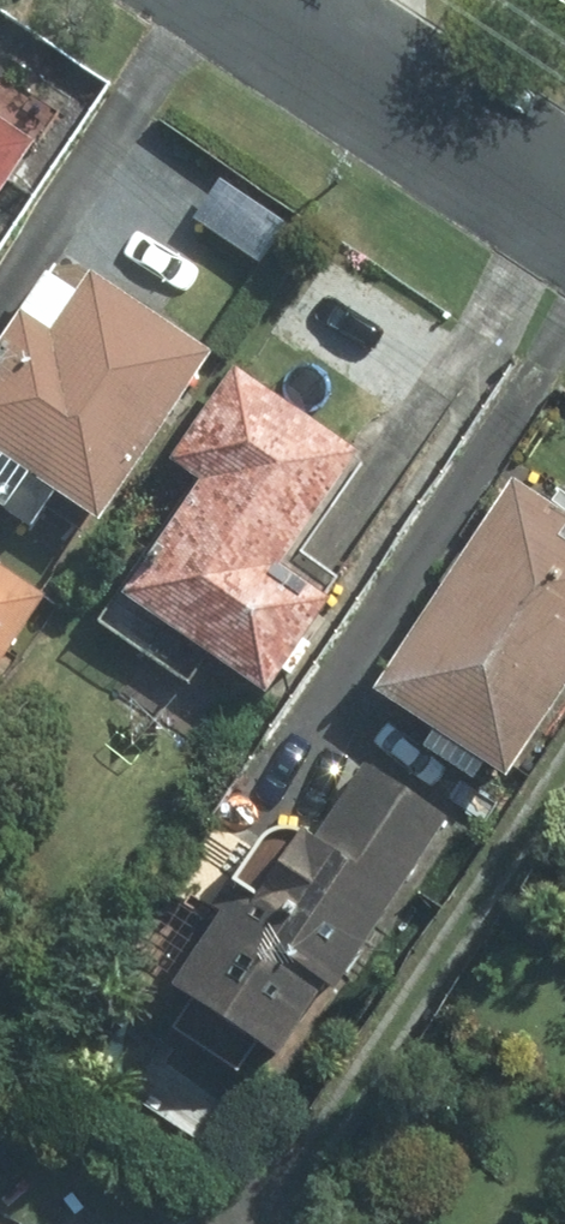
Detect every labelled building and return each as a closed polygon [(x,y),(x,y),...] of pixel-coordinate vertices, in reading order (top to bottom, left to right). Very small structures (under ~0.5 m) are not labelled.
[(0,115),(0,199),(39,141),(0,115)] [(94,272),(55,330),(24,310),(0,346),(0,506),(35,529),(60,492),(104,521),(216,353),(94,272)] [(363,451),(237,365),(173,460),(204,482),(126,597),(270,694),(334,601),(286,567),(363,451)] [(516,478),(377,691),(512,781),(564,698),(564,511),(516,478)] [(45,592),(0,563),(0,664),(45,592)] [(453,819),(367,764),(318,839),(306,832),(297,826),(290,826),(283,826),(280,826),(276,826),(270,828),(267,829),(266,831),(261,833),(260,836),(214,907),(224,914),(176,991),(284,1061),(330,989),(341,996),(453,819)]
